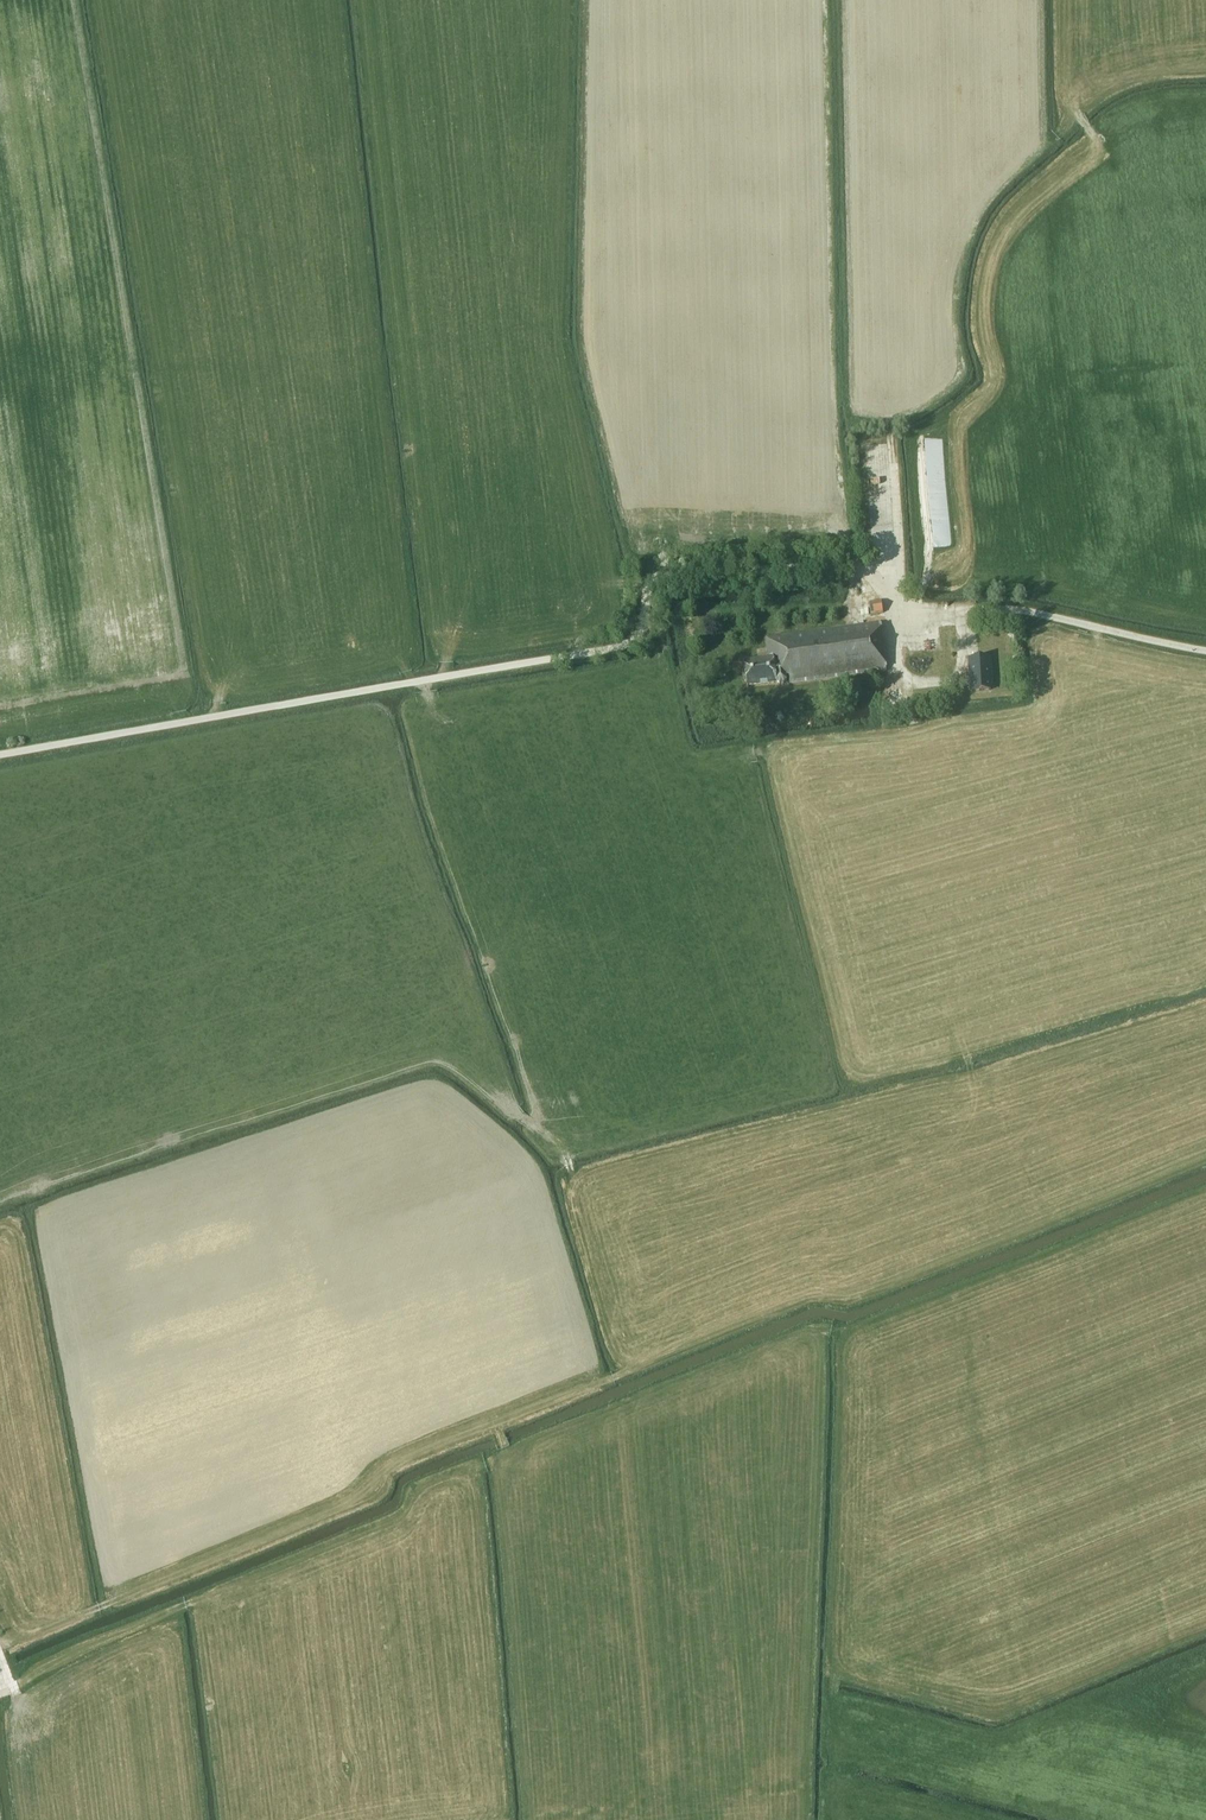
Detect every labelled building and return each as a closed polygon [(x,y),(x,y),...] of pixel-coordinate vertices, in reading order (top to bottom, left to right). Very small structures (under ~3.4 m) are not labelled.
[(883,612),(881,600),(868,601),(870,614),(883,612)] [(886,671),(880,622),(766,638),(769,659),(744,662),(746,673),(744,673),(743,675),(744,680),(746,682),(747,682),(747,685),(776,682),(779,684),(784,683),(787,680),(786,676),(789,676),(790,683),(886,671)] [(992,679),(991,667),(969,668),(969,679),(971,679),(972,692),(991,690),(990,680),(992,679)]
